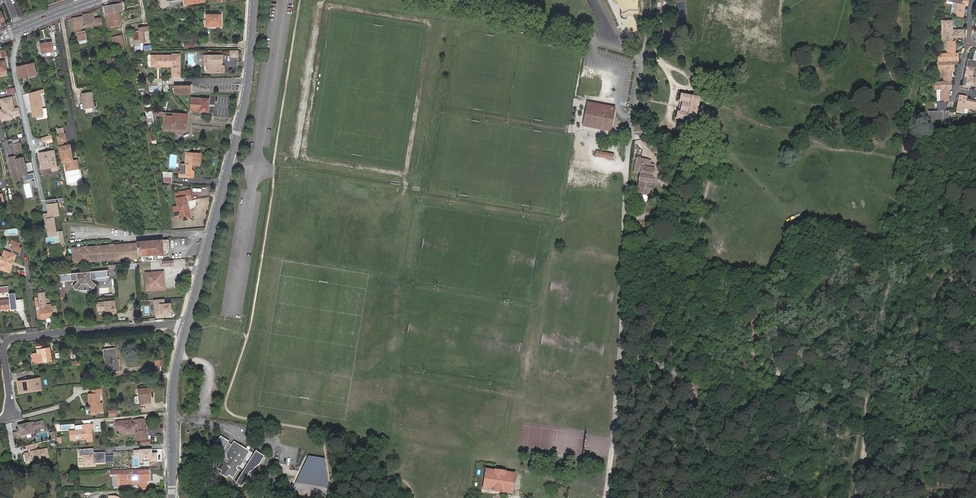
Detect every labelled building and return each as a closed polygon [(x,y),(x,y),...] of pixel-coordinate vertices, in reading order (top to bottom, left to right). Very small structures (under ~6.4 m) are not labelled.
[(964,6),(962,6),(963,4),(968,5),(969,0),(948,0),(948,2),(952,2),(950,14),(955,15),(962,16),(964,6)] [(118,13),(122,12),(121,4),(102,7),(102,8),(105,8),(106,14),(118,13)] [(103,15),(103,16),(106,15),(108,27),(120,25),(118,13),(106,14),(103,15)] [(93,15),(83,17),(84,27),(101,24),(100,18),(94,19),(93,15)] [(207,26),(220,27),(220,15),(207,15),(207,26)] [(79,41),(87,40),(85,31),(81,32),(81,28),(84,27),(83,17),(72,19),(74,29),(77,29),(78,33),(77,33),(79,41)] [(965,37),(965,29),(954,29),(954,31),(952,31),(951,20),(944,20),(945,41),(947,41),(947,51),(948,51),(948,53),(938,54),(938,61),(937,61),(937,69),(945,68),(945,70),(943,70),(944,81),(934,82),(935,89),(942,89),(942,90),(940,90),(941,101),(937,101),(938,109),(939,109),(939,111),(930,111),(929,119),(949,117),(949,110),(944,110),(944,108),(945,108),(945,101),(949,101),(948,90),(947,90),(947,88),(951,88),(951,70),(949,70),(949,68),(954,68),(954,61),(959,60),(958,53),(953,53),(953,51),(955,51),(954,40),(952,41),(952,36),(954,35),(954,37),(965,37)] [(144,42),(143,32),(148,31),(148,27),(138,29),(139,33),(140,43),(144,42)] [(118,51),(124,50),(122,36),(112,38),(113,45),(117,45),(118,51)] [(52,52),(50,42),(40,44),(42,54),(46,53),(47,56),(50,56),(49,53),(52,52)] [(970,83),(972,83),(971,85),(975,86),(975,78),(973,78),(973,79),(971,78),(974,68),(975,69),(975,51),(974,51),(972,60),(968,59),(962,87),(969,88),(970,83)] [(174,58),(173,56),(152,56),(152,67),(156,67),(157,66),(158,66),(159,67),(172,66),(172,69),(181,69),(181,58),(174,58)] [(222,64),(223,62),(223,56),(205,56),(205,65),(208,65),(210,65),(210,73),(222,73),(222,67),(221,66),(221,64),(222,64)] [(19,79),(36,75),(34,64),(17,68),(19,79)] [(190,93),(190,84),(187,84),(176,85),(176,93),(190,93)] [(44,89),(28,93),(32,117),(44,115),(41,94),(44,93),(44,89)] [(92,92),(81,93),(84,110),(94,108),(92,92)] [(695,122),(700,97),(681,94),(679,101),(682,101),(680,111),(677,110),(676,119),(695,122)] [(957,103),(956,112),(963,113),(964,106),(966,106),(966,107),(975,109),(975,102),(967,100),(967,102),(965,101),(966,96),(959,95),(957,103)] [(11,97),(0,100),(3,109),(0,110),(0,114),(1,119),(8,118),(7,116),(11,115),(15,114),(16,116),(20,115),(19,108),(14,109),(11,97)] [(209,98),(193,97),(192,112),(208,113),(209,106),(209,98)] [(612,131),(616,107),(588,101),(583,125),(612,131)] [(152,113),(154,123),(156,122),(155,116),(164,116),(164,113),(152,113)] [(187,114),(164,113),(164,116),(163,128),(175,129),(174,132),(186,133),(186,129),(187,114)] [(65,133),(57,135),(61,160),(66,159),(67,162),(65,162),(66,171),(78,169),(77,160),(73,160),(71,161),(70,156),(72,156),(70,145),(64,146),(63,142),(67,141),(65,133)] [(43,141),(47,141),(48,144),(53,143),(52,135),(42,136),(43,141)] [(22,151),(20,143),(12,145),(14,153),(22,151)] [(57,166),(54,150),(39,153),(42,169),(57,166)] [(192,178),(192,172),(191,171),(192,166),(201,166),(202,154),(187,153),(186,165),(182,165),(182,172),(183,172),(183,177),(192,178)] [(27,175),(23,157),(16,159),(14,160),(14,157),(9,158),(15,182),(19,180),(18,177),(20,176),(27,175)] [(639,193),(650,195),(652,183),(653,183),(654,176),(653,176),(654,168),(653,168),(654,164),(650,163),(651,160),(636,158),(634,172),(639,173),(639,174),(641,175),(640,180),(639,193)] [(187,205),(189,205),(190,204),(189,201),(192,200),(190,191),(176,193),(178,207),(174,207),(175,216),(179,215),(181,221),(188,220),(187,216),(188,214),(190,214),(189,207),(188,207),(187,205)] [(649,201),(650,195),(639,193),(638,200),(649,201)] [(60,217),(58,203),(46,204),(48,218),(45,219),(48,237),(57,235),(54,218),(60,217)] [(137,243),(72,248),(74,262),(142,257),(142,258),(164,256),(170,255),(168,240),(137,242),(137,243)] [(2,271),(4,272),(5,272),(9,273),(12,267),(10,265),(6,264),(8,260),(12,261),(14,261),(16,255),(19,256),(22,248),(18,247),(13,245),(11,249),(12,249),(11,252),(7,251),(4,250),(1,257),(0,256),(0,270),(2,271)] [(145,269),(151,269),(151,262),(139,261),(139,272),(145,272),(145,269)] [(92,281),(100,281),(99,278),(107,278),(106,271),(71,274),(71,281),(76,281),(76,280),(78,280),(78,282),(77,282),(72,287),(76,290),(77,290),(79,291),(83,291),(83,292),(84,292),(85,292),(86,292),(86,291),(90,290),(92,288),(92,289),(96,285),(92,281)] [(160,285),(164,285),(163,272),(146,273),(147,291),(161,290),(160,285)] [(71,281),(71,274),(59,275),(59,282),(71,281)] [(36,302),(38,319),(52,317),(52,315),(57,314),(56,307),(51,308),(51,305),(46,305),(45,293),(39,294),(41,306),(38,306),(38,302),(36,302)] [(17,309),(15,296),(9,296),(10,300),(0,301),(0,302),(1,309),(11,308),(11,310),(17,309)] [(164,299),(154,300),(156,315),(171,313),(170,303),(164,304),(164,299)] [(116,313),(114,301),(97,303),(97,309),(101,308),(101,311),(106,310),(106,314),(116,313)] [(52,360),(50,347),(48,347),(47,346),(46,345),(37,346),(38,353),(33,353),(35,363),(52,360)] [(117,360),(115,349),(104,350),(106,372),(119,370),(118,360),(117,360)] [(39,390),(37,379),(18,381),(20,393),(25,392),(24,390),(33,388),(33,391),(39,390)] [(89,394),(90,404),(92,404),(93,412),(96,412),(103,412),(102,403),(100,403),(99,393),(101,393),(101,388),(93,389),(93,393),(89,394)] [(148,394),(150,394),(149,388),(139,389),(140,403),(149,402),(148,394)] [(145,429),(144,420),(134,421),(134,425),(132,425),(130,426),(130,421),(116,422),(117,431),(123,430),(123,433),(130,432),(130,434),(135,433),(135,428),(136,428),(137,441),(146,440),(145,429)] [(35,432),(34,429),(44,427),(42,421),(33,423),(33,422),(23,425),(23,426),(19,427),(20,431),(12,433),(13,437),(21,436),(21,438),(26,437),(26,434),(35,432)] [(74,431),(69,431),(69,440),(72,440),(73,441),(76,441),(77,440),(81,440),(82,440),(84,440),(84,439),(86,439),(87,443),(92,442),(92,436),(90,435),(90,433),(91,432),(91,430),(93,429),(92,424),(82,425),(82,430),(74,431)] [(217,440),(214,445),(212,447),(221,453),(226,444),(227,443),(219,437),(217,440)] [(223,461),(221,460),(215,469),(220,472),(219,474),(226,479),(227,477),(231,479),(237,470),(240,472),(234,483),(241,488),(246,479),(245,478),(247,476),(248,476),(249,475),(250,474),(250,473),(249,472),(260,465),(263,459),(253,452),(248,460),(246,464),(242,461),(239,459),(242,456),(244,458),(248,452),(232,442),(230,446),(224,455),(225,459),(223,461)] [(48,458),(47,450),(47,449),(40,451),(39,451),(38,451),(36,452),(35,448),(36,448),(35,444),(27,446),(28,450),(32,449),(32,452),(25,454),(26,460),(32,458),(32,460),(32,461),(40,459),(40,460),(48,458)] [(226,444),(221,453),(218,457),(221,460),(223,461),(225,459),(224,455),(230,446),(226,444)] [(82,464),(114,462),(114,455),(106,455),(106,451),(95,452),(94,448),(79,449),(80,455),(82,455),(82,464)] [(151,450),(134,451),(135,455),(140,455),(141,462),(157,461),(156,454),(151,454),(151,450)] [(329,487),(325,462),(308,459),(296,482),(329,487)] [(504,490),(513,492),(516,473),(507,472),(507,471),(496,469),(496,470),(488,469),(484,487),(493,489),(493,490),(503,491),(504,490)] [(149,478),(148,470),(117,471),(117,476),(120,476),(120,482),(129,482),(129,485),(137,485),(137,482),(139,482),(147,482),(148,482),(148,478),(149,478)] [(117,476),(117,471),(113,471),(113,474),(111,474),(111,476),(117,476),(118,485),(129,485),(129,482),(120,482),(120,476),(117,476)]
